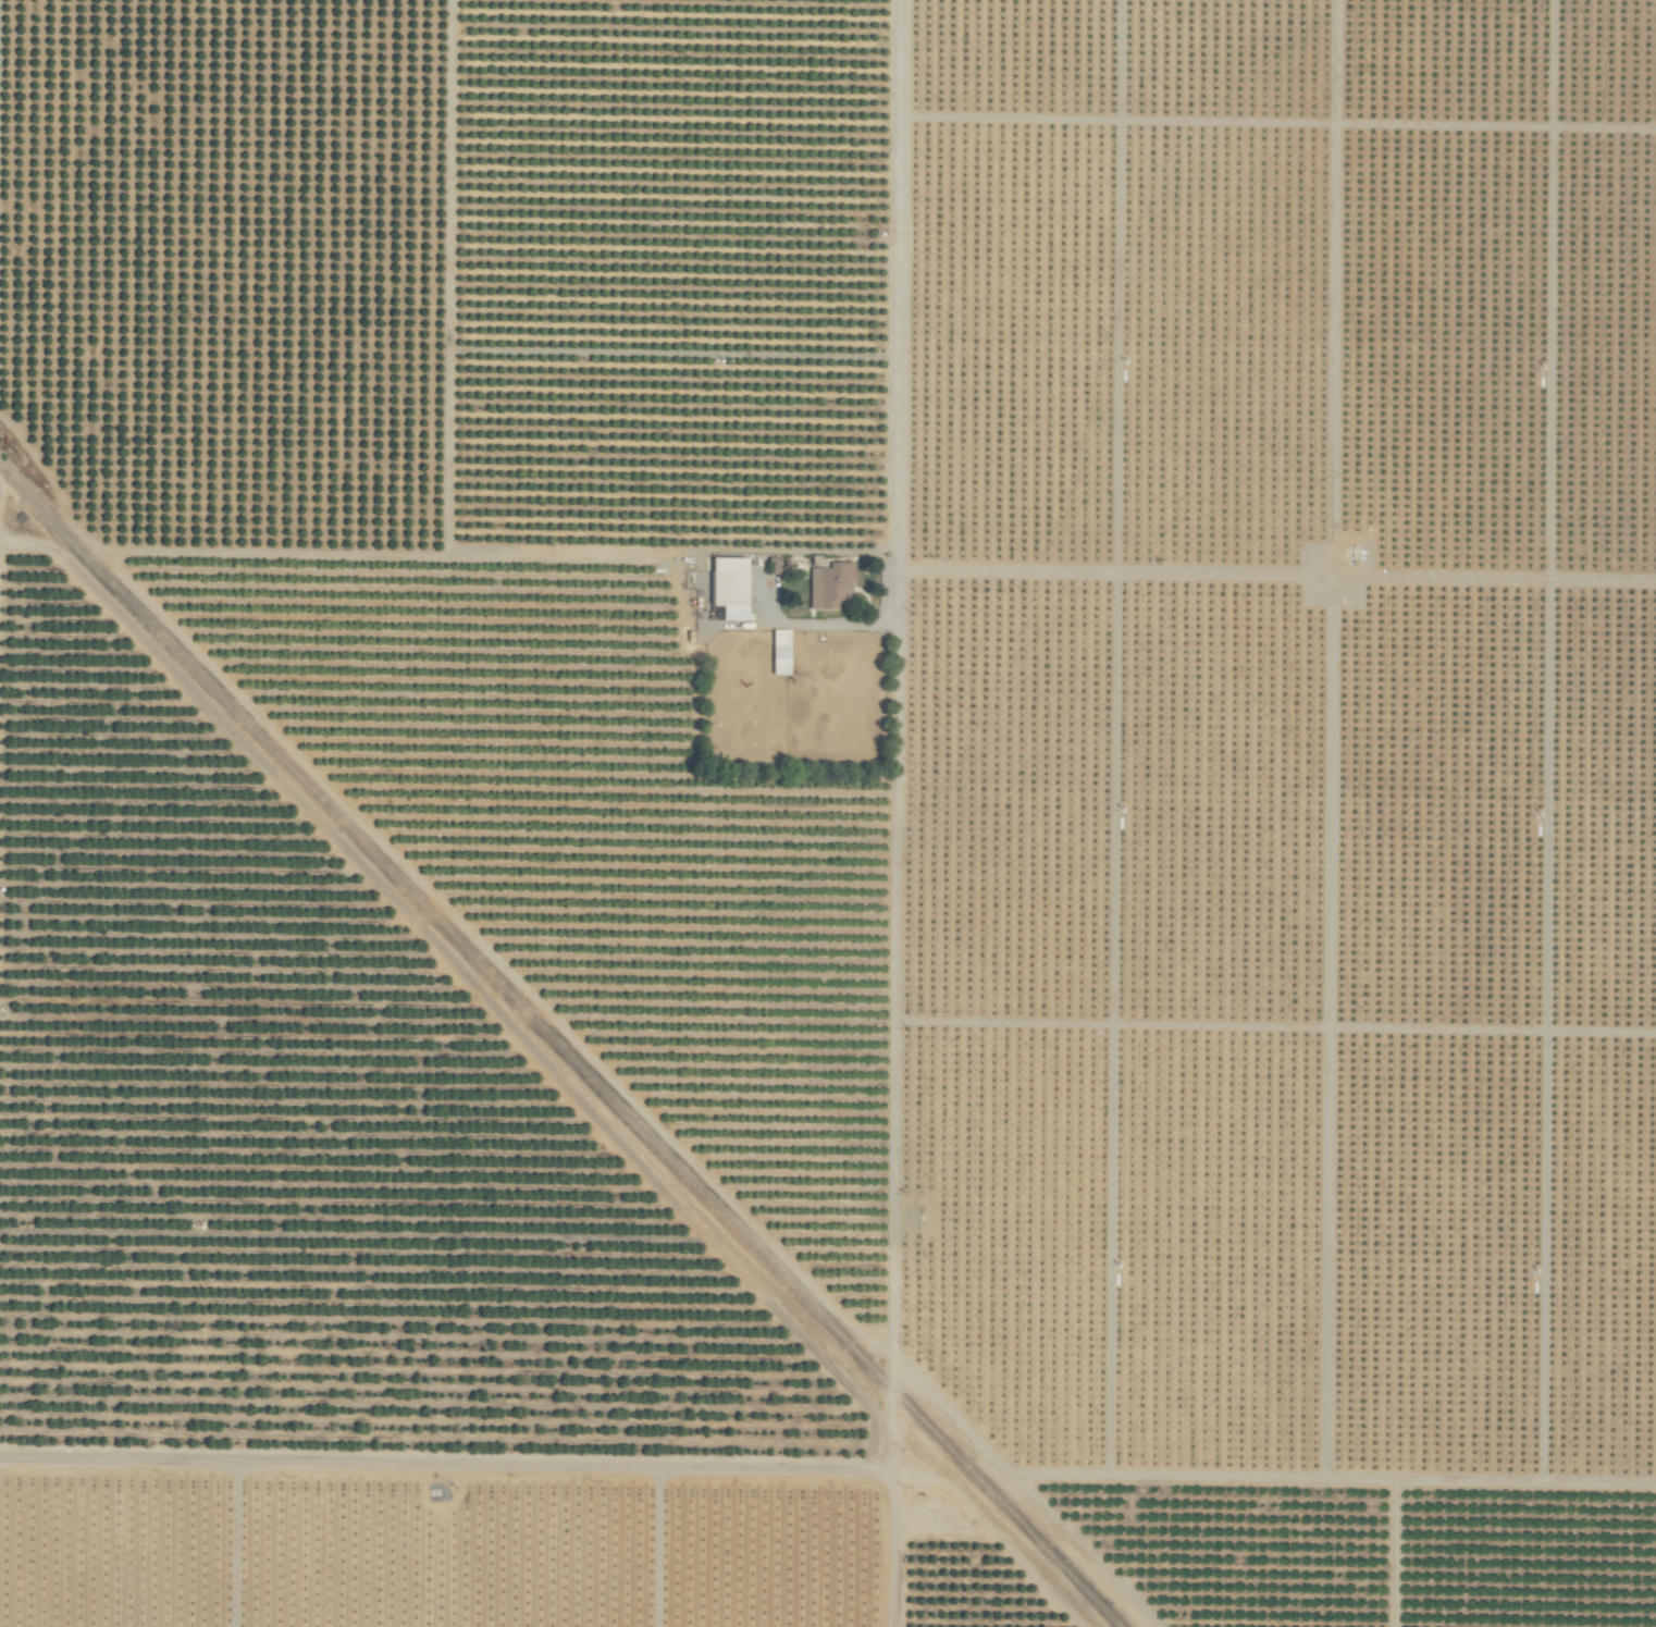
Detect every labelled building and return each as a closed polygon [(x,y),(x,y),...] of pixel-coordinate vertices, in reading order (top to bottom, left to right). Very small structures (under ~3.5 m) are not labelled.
[(724,620),(749,621),(750,558),(714,557),(714,606),(724,606),(724,620)] [(850,564),(821,563),(821,569),(808,568),(807,609),(835,610),(836,600),(849,601),(850,564)] [(791,675),(792,630),(775,630),(774,675),(791,675)]
